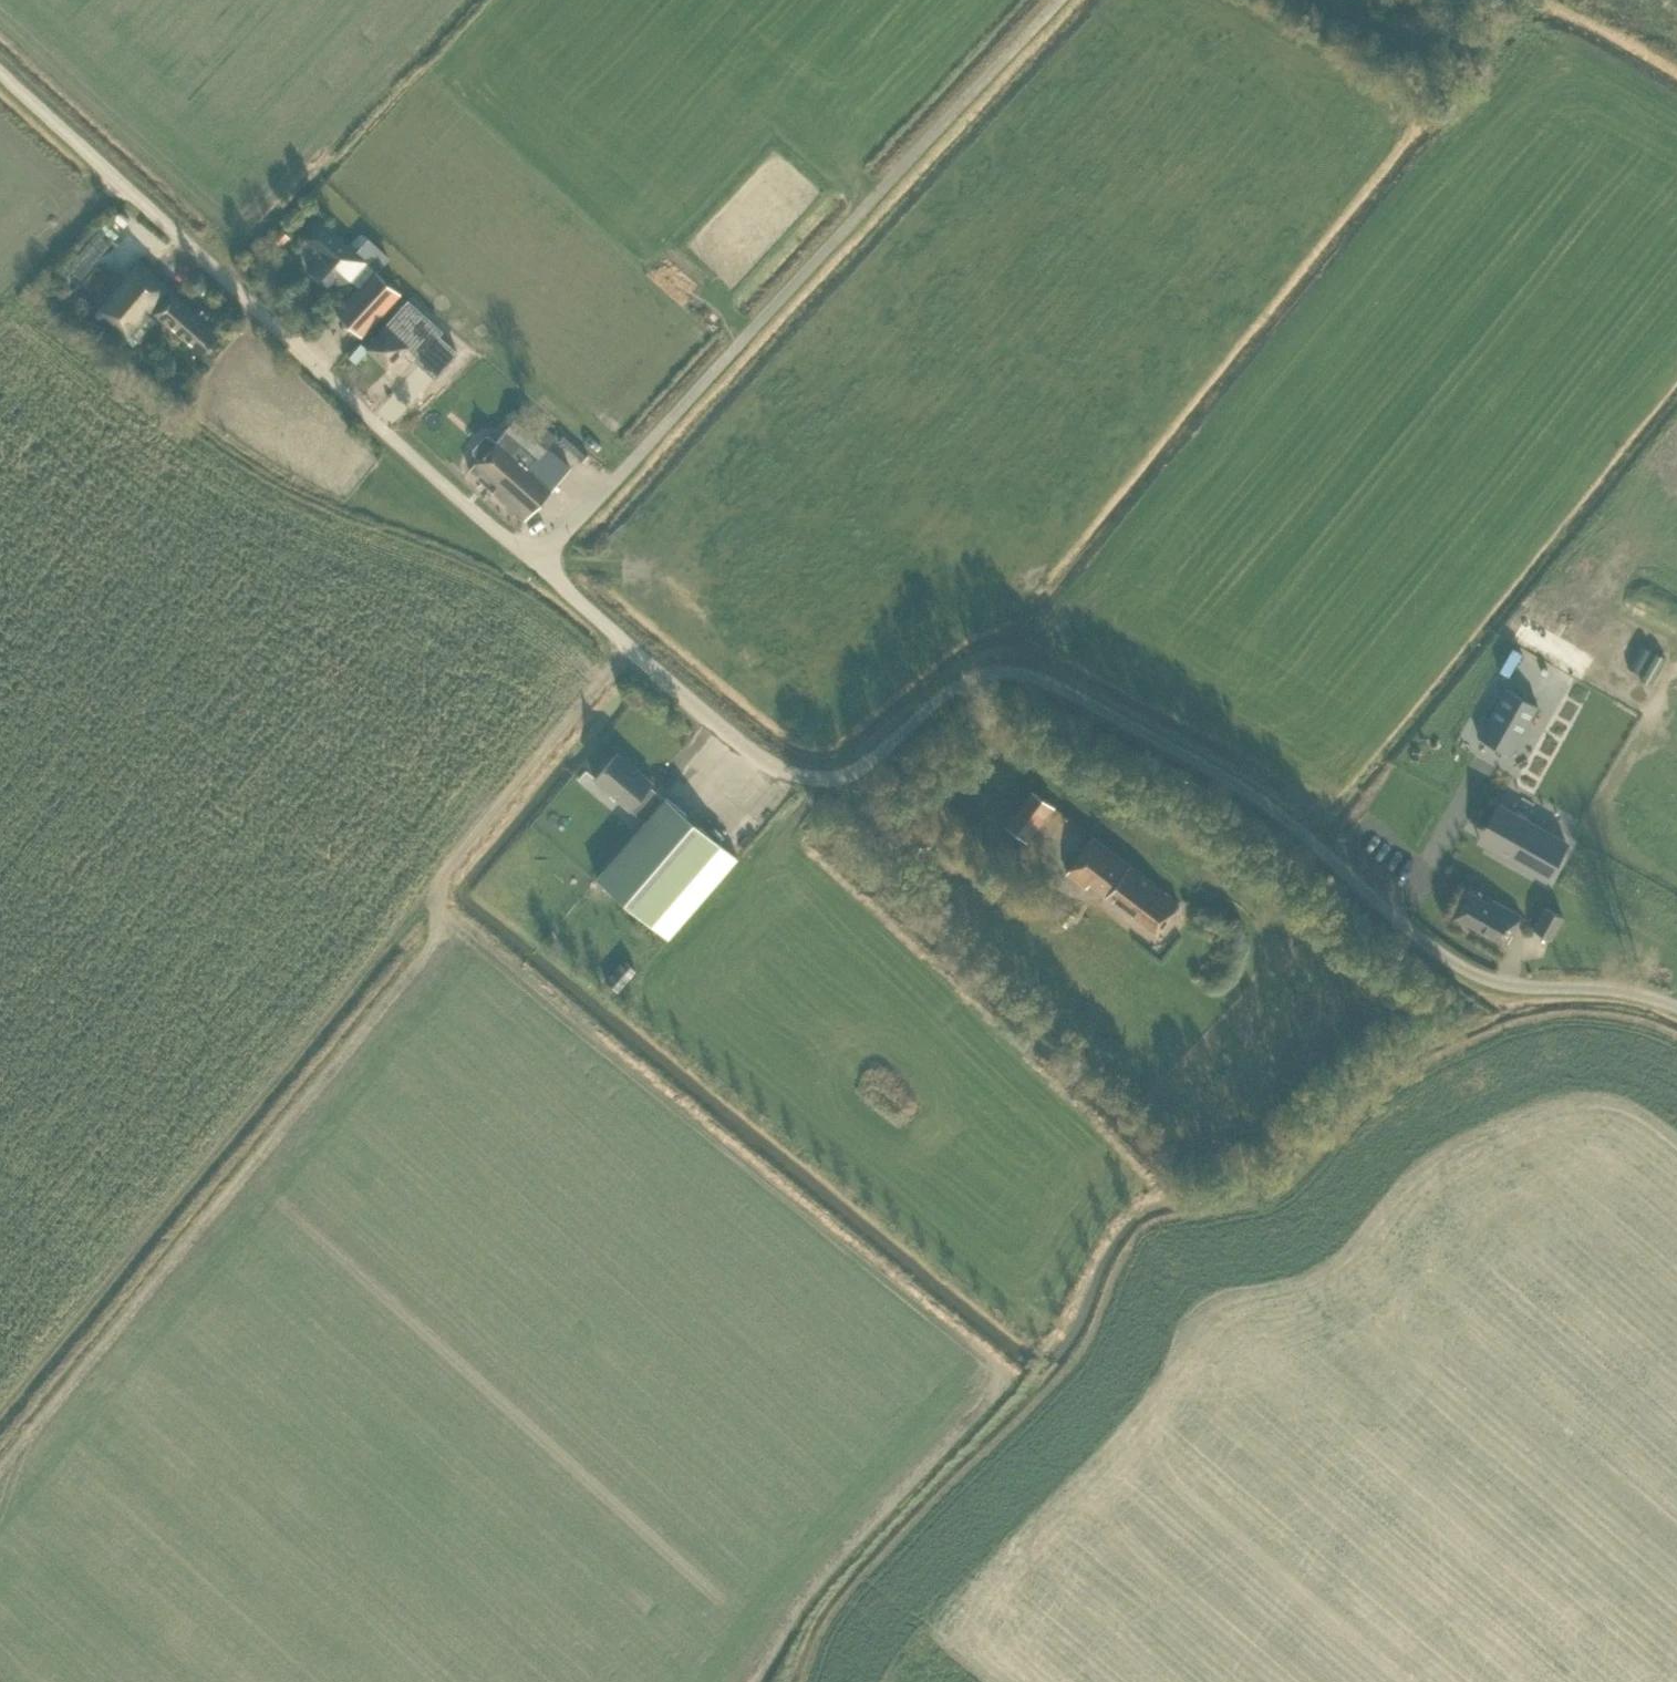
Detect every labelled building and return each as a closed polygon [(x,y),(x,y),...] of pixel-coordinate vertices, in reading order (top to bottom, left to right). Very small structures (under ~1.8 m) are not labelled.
[(367,262),(322,220),(306,237),(323,253),(308,268),(332,290),(346,274),(351,278),(367,262)] [(281,227),(273,235),(282,244),(290,236),(281,227)] [(130,339),(151,314),(199,356),(206,348),(208,350),(213,343),(212,342),(220,332),(173,290),(139,260),(97,310),(130,339)] [(351,278),(359,286),(335,311),(361,336),(401,295),(367,262),(351,278)] [(366,347),(389,368),(424,329),(401,309),(366,347)] [(426,360),(438,371),(454,353),(442,342),(426,360)] [(498,442),(489,433),(486,434),(473,447),(474,451),(480,458),(469,470),(525,519),(556,484),(540,470),(541,469),(557,483),(570,469),(546,447),(555,436),(524,409),(505,430),(507,431),(498,442)] [(1506,688),(1476,735),(1507,754),(1536,707),(1506,688)] [(597,878),(651,925),(668,939),(737,858),(666,797),(663,800),(648,787),(653,781),(617,751),(594,778),(645,821),(597,878)] [(1055,805),(1033,789),(1008,822),(1030,840),(1055,805)] [(1519,814),(1497,848),(1548,880),(1567,849),(1569,845),(1519,814)] [(1089,883),(1156,933),(1177,903),(1094,837),(1067,873),(1086,889),(1089,883)] [(1503,946),(1521,916),(1493,901),(1491,904),(1467,891),(1451,917),(1503,946)] [(1535,928),(1552,938),(1564,916),(1547,907),(1535,928)]
